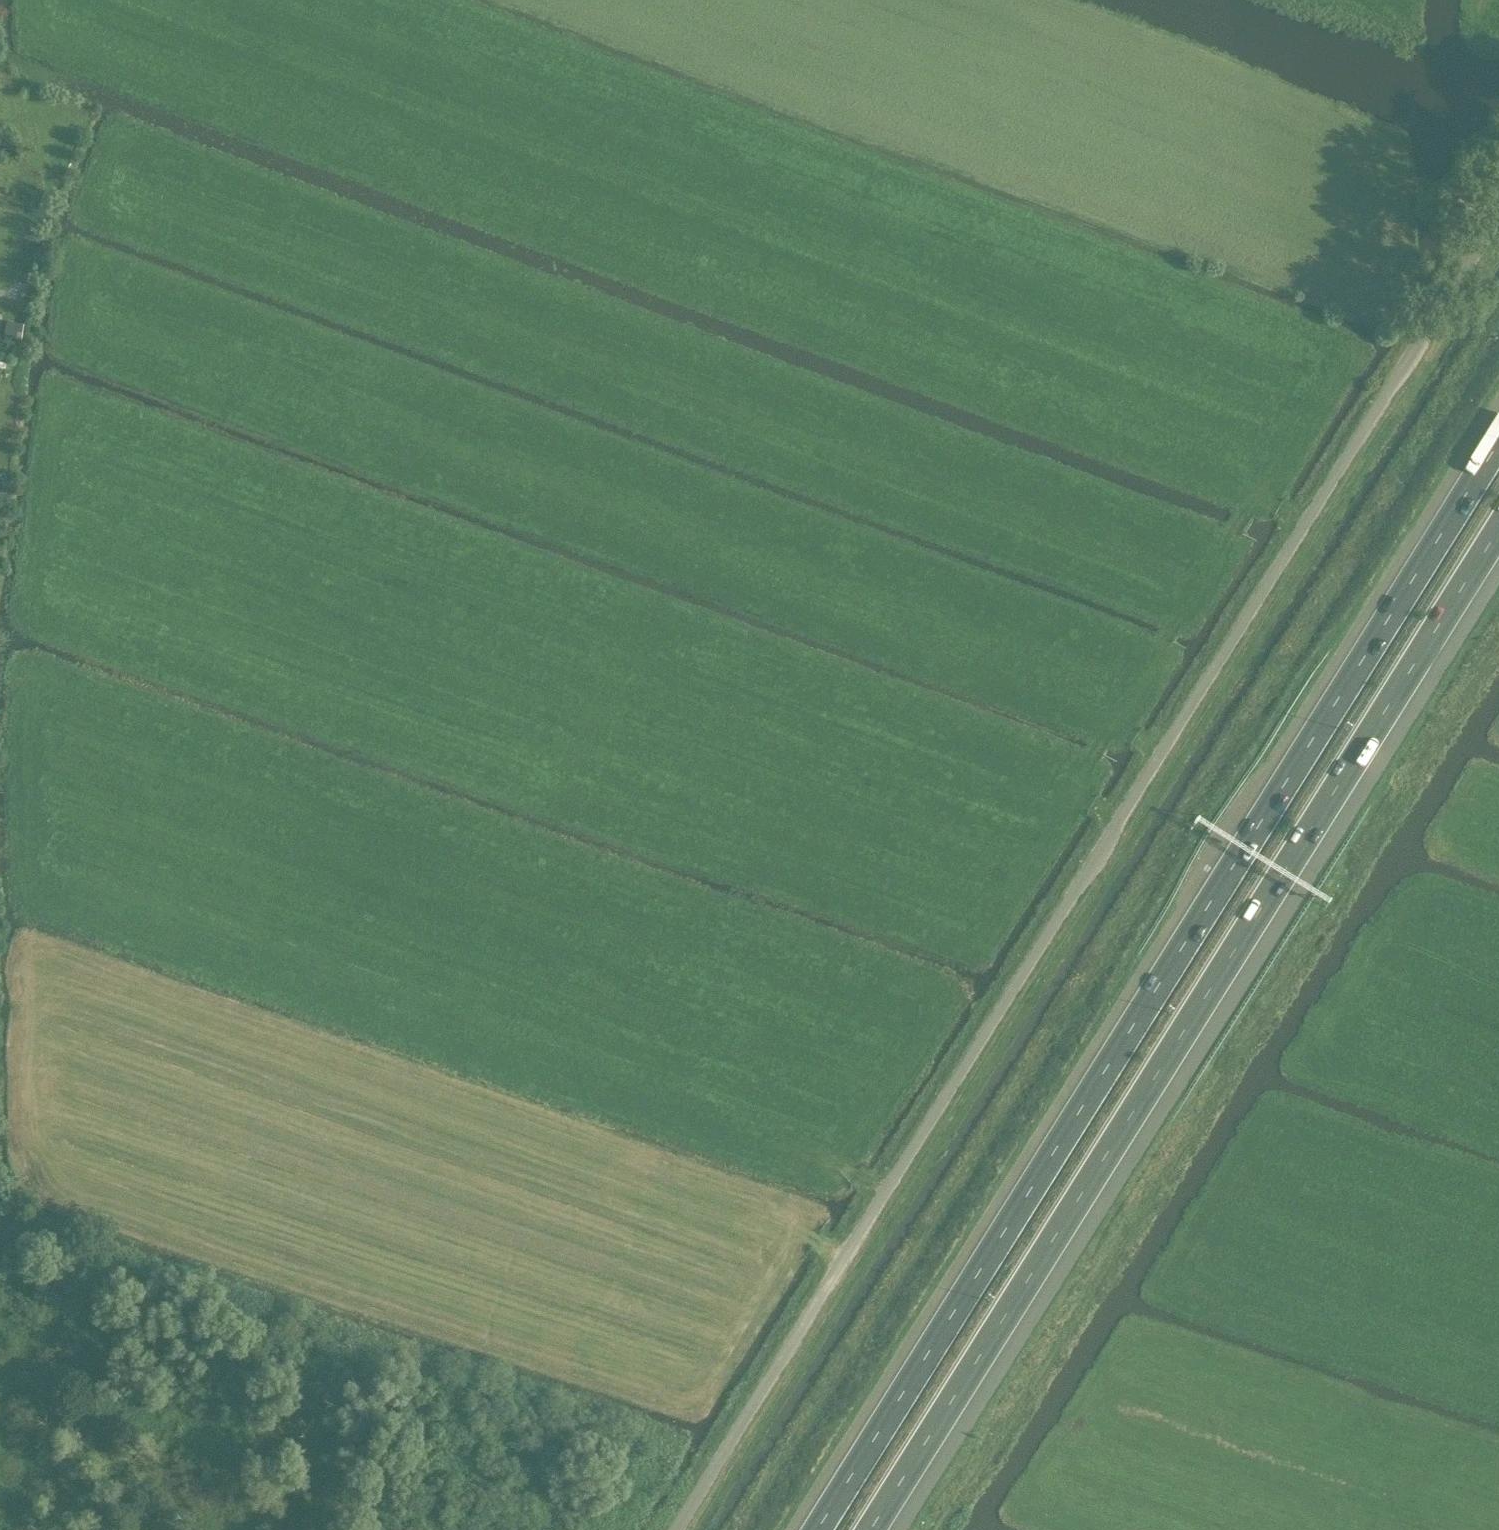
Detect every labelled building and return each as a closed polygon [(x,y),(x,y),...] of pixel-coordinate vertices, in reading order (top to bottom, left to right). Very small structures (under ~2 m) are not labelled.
[(8,324),(6,338),(21,340),(23,326),(8,324)]
